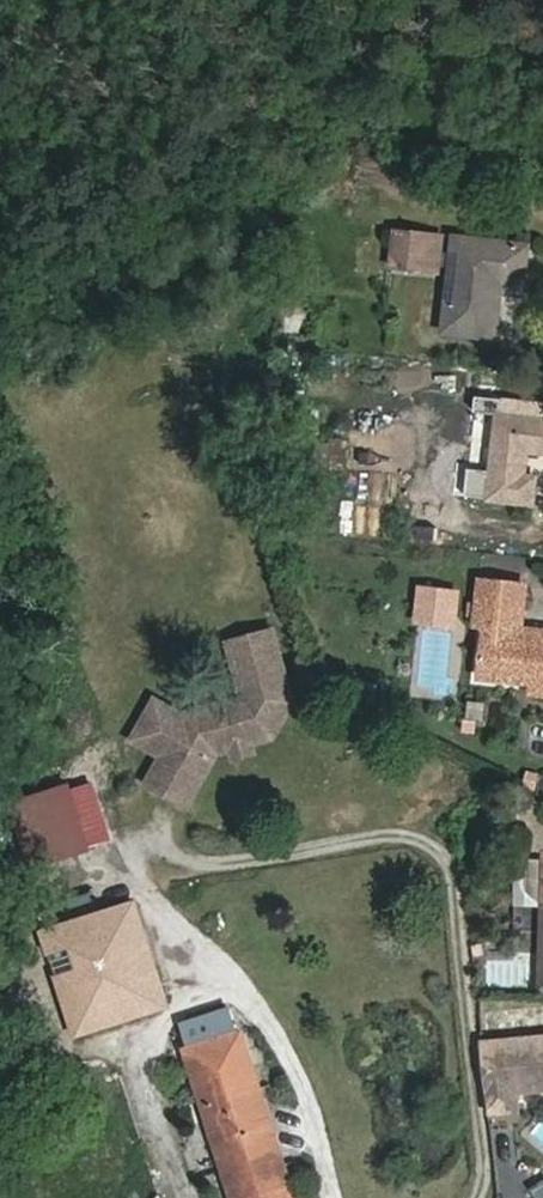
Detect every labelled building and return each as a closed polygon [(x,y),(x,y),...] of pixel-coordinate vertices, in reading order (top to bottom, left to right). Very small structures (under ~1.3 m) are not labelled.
[(462,301),(510,307),(518,252),(542,255),(542,250),(542,214),(476,206),(462,301)] [(438,272),(440,231),(388,228),(385,268),(438,272)] [(516,386),(504,466),(542,471),(542,389),(516,386)] [(542,642),(541,652),(542,652),(542,590),(528,588),(534,545),(489,540),(484,585),(491,586),(486,634),(542,642)] [(309,661),(294,613),(251,626),(260,657),(232,666),(225,678),(216,681),(203,674),(202,677),(197,674),(183,678),(166,709),(180,717),(165,744),(205,766),(226,728),(221,725),(227,715),(250,708),(268,703),(290,696),(309,661)] [(418,628),(413,687),(443,690),(449,631),(418,628)] [(150,701),(166,709),(183,678),(197,674),(172,661),(150,701)] [(225,678),(232,666),(204,673),(203,674),(216,681),(225,678)] [(268,703),(250,708),(253,718),(271,713),(268,703)] [(534,764),(530,814),(542,815),(542,767),(534,764)] [(79,766),(22,784),(48,869),(105,852),(79,766)] [(90,964),(128,950),(135,974),(119,981),(126,999),(171,983),(156,939),(139,884),(49,910),(80,1014),(104,1006),(90,964)] [(135,974),(128,950),(90,964),(104,1006),(126,999),(119,981),(135,974)] [(42,986),(17,992),(24,1021),(49,1015),(42,986)] [(244,1014),(241,1015),(234,991),(186,1005),(193,1029),(190,1030),(240,1197),(299,1197),(244,1014)] [(526,1022),(498,1024),(503,1092),(529,1091),(528,1073),(542,1073),(542,1022),(526,1022)] [(150,1193),(151,1197),(170,1197),(167,1188),(150,1193)]
